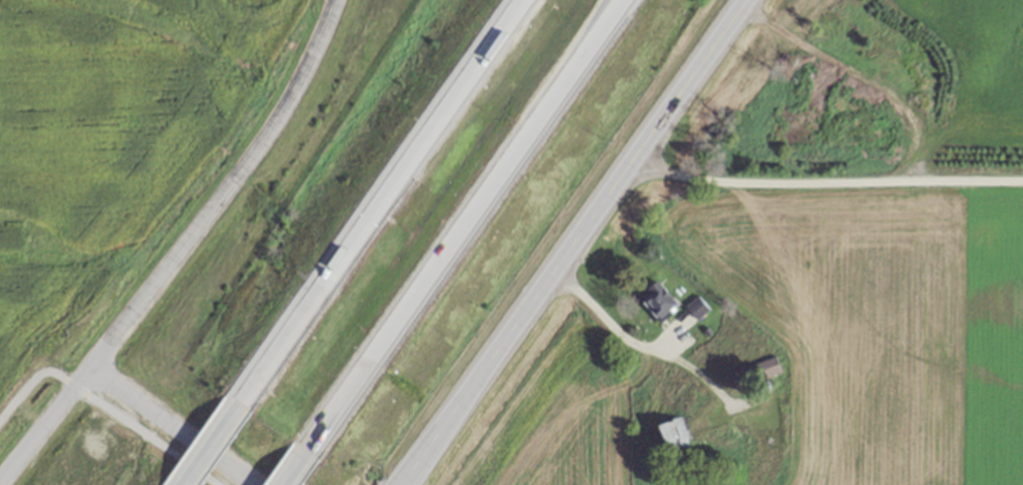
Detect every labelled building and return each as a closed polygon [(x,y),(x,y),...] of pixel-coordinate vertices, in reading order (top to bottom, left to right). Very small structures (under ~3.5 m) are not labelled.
[(659,320),(678,304),(658,280),(638,297),(659,320)] [(709,307),(695,296),(685,308),(699,319),(709,307)] [(730,373),(736,390),(749,385),(752,395),(764,391),(761,380),(781,373),(775,357),(730,373)] [(668,453),(685,447),(676,419),(659,425),(668,453)]
